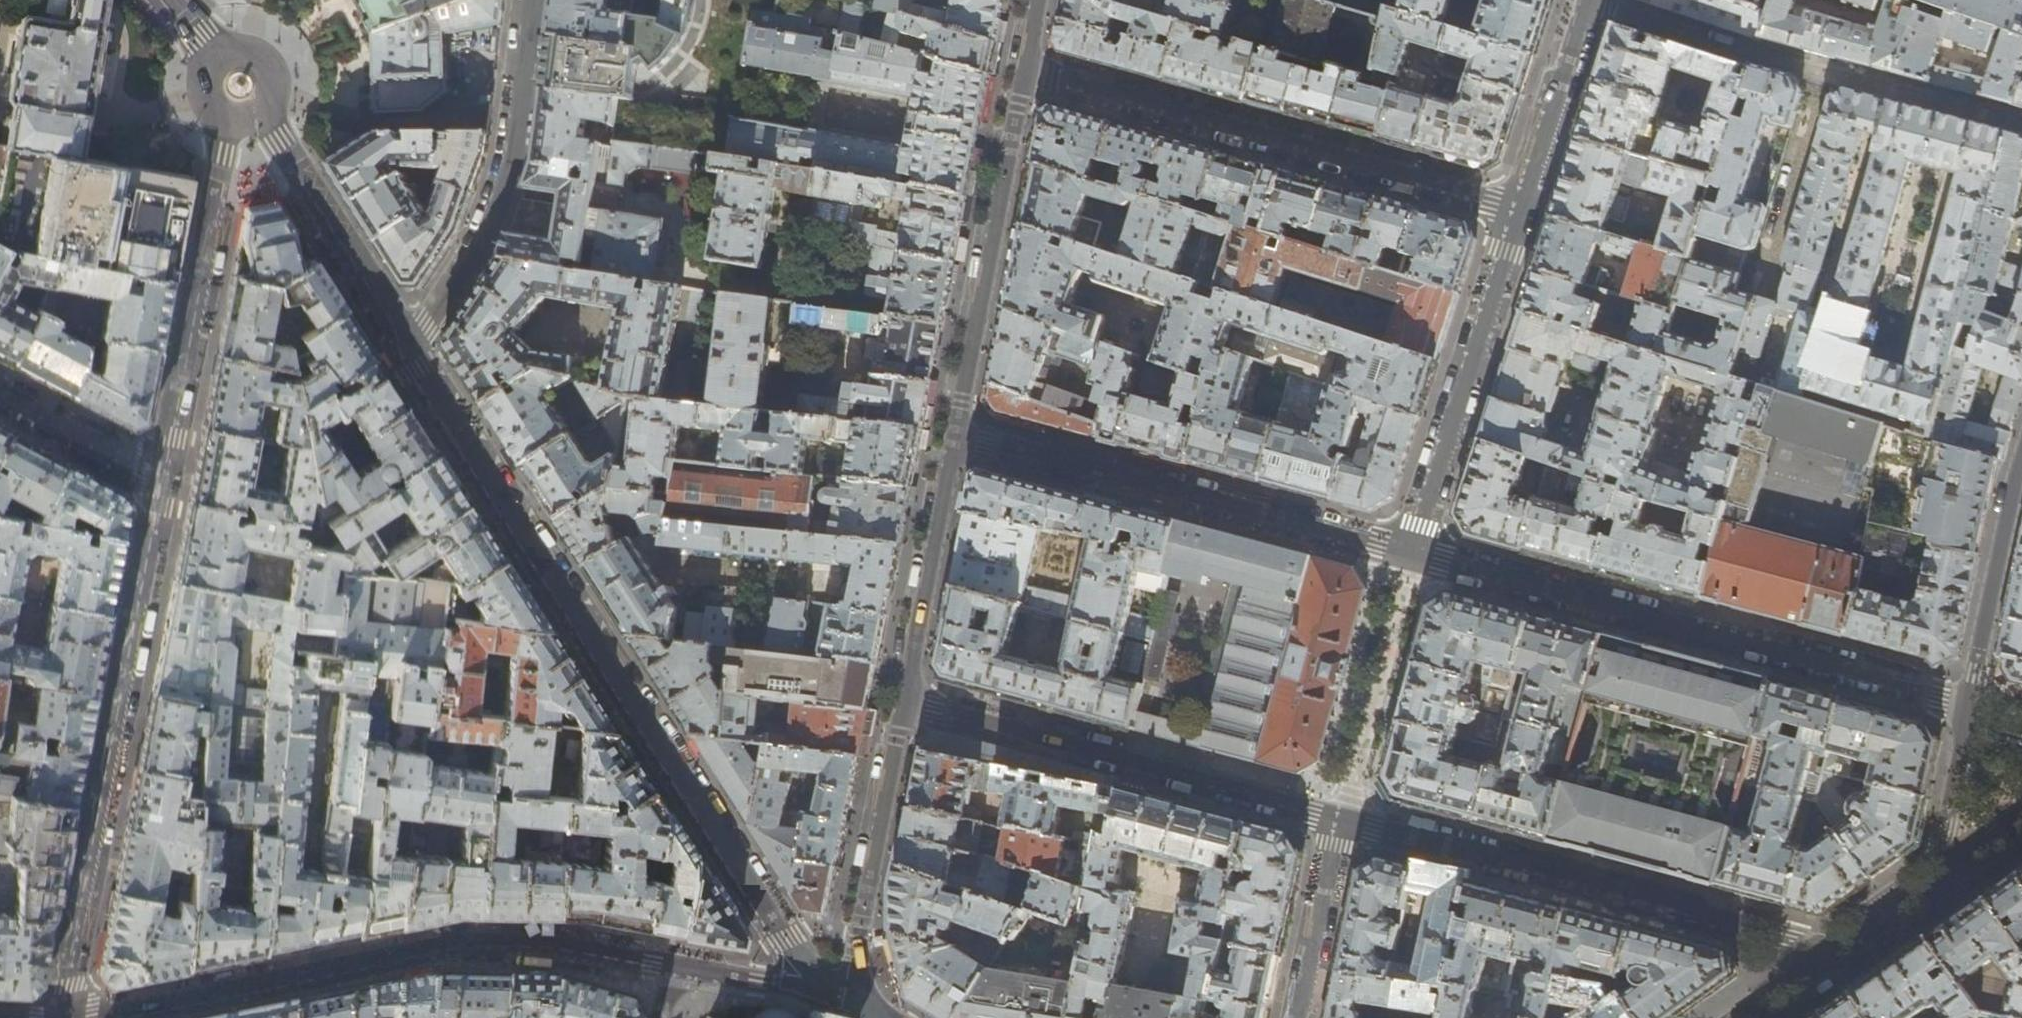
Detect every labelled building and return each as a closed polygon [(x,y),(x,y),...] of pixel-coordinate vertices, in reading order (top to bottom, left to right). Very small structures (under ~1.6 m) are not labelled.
[(6,145),(79,158),(86,114),(88,115),(92,91),(93,91),(99,54),(98,54),(102,29),(101,29),(105,0),(68,0),(67,3),(69,4),(67,23),(25,16),(25,17),(23,17),(22,18),(22,19),(21,19),(18,37),(16,37),(9,79),(10,79),(7,97),(8,97),(8,99),(10,101),(11,102),(12,103),(6,145)] [(375,35),(470,0),(357,0),(375,35)] [(375,35),(367,38),(369,79),(377,79),(377,84),(375,85),(375,87),(370,88),(371,108),(375,107),(376,110),(378,110),(379,117),(382,117),(382,114),(423,113),(423,111),(448,92),(447,77),(454,76),(452,34),(501,24),(504,0),(470,0),(375,35)] [(627,45),(598,42),(592,41),(550,36),(548,51),(546,69),(543,90),(549,91),(619,99),(617,124),(615,142),(657,148),(713,156),(730,158),(736,119),(694,114),(687,116),(680,115),(673,113),(667,109),(646,126),(629,101),(632,101),(636,62),(645,59),(647,57),(652,62),(660,54),(664,48),(671,35),(674,26),(681,4),(681,0),(633,0),(632,14),(627,45)] [(550,36),(592,41),(593,29),(600,30),(598,42),(627,45),(632,14),(617,12),(618,0),(554,0),(550,36)] [(866,6),(846,0),(845,0),(839,33),(774,16),(775,15),(755,11),(745,68),(747,68),(748,66),(815,78),(815,79),(917,98),(908,149),(805,130),(805,132),(738,120),(739,118),(736,117),(736,119),(730,158),(754,162),(760,163),(800,171),(802,159),(817,162),(814,173),(817,174),(901,186),(903,175),(919,178),(917,188),(966,195),(979,130),(989,75),(882,45),(859,39),(866,6)] [(878,10),(890,13),(882,45),(989,75),(992,60),(996,41),(1001,16),(1004,0),(955,0),(952,16),(913,6),(914,0),(881,0),(878,10)] [(1098,0),(1065,0),(1065,3),(1061,21),(1123,37),(1129,39),(1174,52),(1181,25),(1168,21),(1150,15),(1098,0)] [(1150,15),(1154,1),(1151,0),(1098,0),(1150,15)] [(1168,21),(1181,25),(1201,30),(1214,34),(1218,35),(1223,37),(1234,0),(1174,0),(1168,21)] [(1271,51),(1290,57),(1302,61),(1309,63),(1319,66),(1333,14),(1350,19),(1347,30),(1365,36),(1356,76),(1373,81),(1386,22),(1310,0),(1285,0),(1271,51)] [(1388,11),(1404,15),(1424,21),(1443,27),(1451,0),(1391,0),(1388,11)] [(1553,0),(1486,0),(1475,37),(1535,56),(1547,19),(1553,0)] [(1691,17),(1760,40),(1761,38),(1769,14),(1758,10),(1727,0),(1641,0),(1691,17)] [(1758,10),(1761,0),(1727,0),(1758,10)] [(1769,14),(1761,38),(1762,39),(1842,60),(1896,74),(1917,13),(1917,11),(1908,8),(1911,0),(1841,0),(1876,12),(1879,0),(1888,3),(1879,33),(1808,11),(1805,20),(1792,16),(1797,0),(1774,0),(1769,14)] [(1949,13),(2021,38),(2021,0),(1912,0),(1949,13)] [(1402,24),(1404,15),(1388,11),(1386,22),(1373,81),(1395,88),(1381,141),(1395,145),(1419,152),(1434,98),(1421,95),(1424,83),(1400,77),(1409,43),(1446,54),(1452,30),(1443,27),(1424,21),(1421,30),(1413,28),(1415,23),(1411,22),(1409,26),(1402,24)] [(1949,13),(1946,22),(1917,13),(1896,74),(1956,90),(2015,106),(2021,84),(2021,38),(1949,13)] [(1123,37),(1061,21),(1059,36),(1057,43),(1063,52),(1127,70),(1166,81),(1174,52),(1129,39),(1126,49),(1108,44),(1109,40),(1121,44),(1123,37)] [(1742,97),(1752,67),(1750,67),(1654,36),(1651,46),(1644,44),(1645,40),(1648,41),(1650,35),(1613,23),(1587,107),(1576,139),(1630,154),(1637,133),(1644,135),(1650,116),(1658,118),(1664,100),(1662,99),(1673,67),(1721,82),(1706,130),(1697,127),(1696,130),(1668,121),(1656,161),(1687,170),(1690,159),(1718,167),(1735,116),(1742,97)] [(1197,42),(1201,30),(1181,25),(1174,52),(1166,81),(1205,92),(1247,104),(1260,48),(1247,44),(1241,42),(1238,54),(1229,52),(1229,49),(1228,46),(1224,43),(1220,42),(1216,43),(1218,35),(1214,34),(1210,46),(1197,42)] [(1475,37),(1452,30),(1446,54),(1441,69),(1523,95),(1529,74),(1535,56),(1475,37)] [(1271,51),(1260,48),(1247,104),(1267,109),(1287,115),(1300,70),(1287,67),(1290,57),(1271,51)] [(1307,72),(1309,63),(1302,61),(1300,70),(1287,115),(1311,121),(1334,128),(1349,74),(1329,68),(1326,77),(1307,72)] [(1756,249),(1769,206),(1752,201),(1752,197),(1744,195),(1767,122),(1774,124),(1777,123),(1789,127),(1792,126),(1803,92),(1795,77),(1762,69),(1752,66),(1752,67),(1742,97),(1753,100),(1747,119),(1735,116),(1718,167),(1715,177),(1712,186),(1725,190),(1720,205),(1707,202),(1697,235),(1690,259),(1741,275),(1750,249),(1756,249)] [(1514,124),(1523,95),(1441,69),(1440,74),(1468,82),(1463,101),(1457,104),(1434,98),(1419,152),(1454,161),(1488,171),(1501,163),(1514,124)] [(1356,76),(1349,74),(1334,128),(1354,133),(1381,141),(1395,88),(1373,81),(1356,76)] [(587,121),(617,124),(619,99),(549,91),(543,90),(537,140),(534,164),(512,229),(501,259),(582,272),(595,183),(598,165),(601,146),(601,144),(584,142),(587,121)] [(1787,264),(1784,274),(1776,303),(1756,297),(1732,377),(1749,383),(1762,387),(1762,388),(1803,400),(1807,389),(1932,427),(1934,418),(1937,410),(1957,348),(1962,324),(1970,289),(1989,210),(2007,133),(1952,119),(1949,118),(1899,105),(1845,90),(1831,98),(1782,264),(1787,264)] [(443,135),(458,135),(488,135),(493,97),(484,97),(482,107),(458,107),(458,106),(456,106),(456,107),(433,125),(433,135),(443,135)] [(1159,165),(1167,138),(1142,131),(1096,118),(1053,106),(1044,112),(1040,133),(1034,165),(1091,182),(1097,160),(1112,164),(1106,187),(1149,200),(1154,183),(1141,179),(1142,177),(1144,177),(1146,176),(1148,173),(1149,171),(1149,168),(1148,166),(1145,164),(1146,161),(1159,165)] [(2007,133),(1989,210),(2013,218),(2021,178),(2021,137),(2007,133)] [(443,135),(433,135),(379,136),(361,146),(358,141),(354,140),(340,149),(339,153),(342,158),(329,166),(355,206),(379,243),(423,215),(424,213),(425,209),(400,170),(439,171),(442,144),(443,135)] [(488,135),(458,135),(457,144),(442,144),(439,171),(449,171),(444,184),(473,194),(482,165),(486,156),(488,135)] [(1192,145),(1167,138),(1159,165),(1168,168),(1165,177),(1165,180),(1168,182),(1166,186),(1154,183),(1149,200),(1187,211),(1188,208),(1184,207),(1187,196),(1206,201),(1220,153),(1192,145)] [(1630,154),(1576,139),(1565,174),(1551,217),(1605,234),(1610,218),(1623,222),(1630,200),(1617,197),(1621,183),(1676,199),(1660,250),(1690,259),(1697,235),(1707,202),(1709,197),(1699,194),(1705,175),(1687,170),(1656,161),(1653,160),(1647,159),(1630,154)] [(615,147),(601,146),(598,165),(610,168),(607,185),(595,183),(582,272),(653,283),(654,278),(663,220),(620,214),(625,177),(637,167),(643,168),(642,178),(692,184),(695,158),(658,153),(656,170),(654,170),(657,148),(615,142),(615,147)] [(6,248),(42,255),(52,257),(57,258),(173,280),(183,229),(193,177),(79,158),(6,145),(0,145),(0,245),(6,248)] [(1240,158),(1220,153),(1206,201),(1201,215),(1207,217),(1212,201),(1227,205),(1222,222),(1227,223),(1236,226),(1250,230),(1257,206),(1248,203),(1250,197),(1259,200),(1268,166),(1240,158)] [(754,162),(730,158),(713,156),(711,172),(723,175),(708,261),(760,269),(772,190),(813,197),(817,174),(814,173),(800,171),(760,163),(758,173),(752,172),(754,162)] [(1772,168),(1779,171),(1781,163),(1775,161),(1772,168)] [(1106,187),(1091,182),(1034,165),(1029,192),(1022,226),(1099,250),(1101,245),(1096,244),(1103,223),(1083,217),(1086,211),(1091,207),(1093,201),(1089,200),(1091,196),(1126,206),(1133,204),(1133,202),(1139,204),(1123,258),(1178,276),(1207,286),(1227,223),(1222,222),(1207,217),(1201,215),(1187,211),(1149,200),(1106,187)] [(1275,168),(1268,166),(1259,200),(1257,206),(1250,230),(1267,235),(1285,171),(1275,168)] [(1302,176),(1285,171),(1267,235),(1276,238),(1286,241),(1312,249),(1314,242),(1317,232),(1330,184),(1302,176)] [(901,186),(817,174),(813,197),(806,231),(819,234),(871,245),(953,261),(960,228),(966,195),(917,188),(901,186)] [(459,232),(473,194),(444,184),(435,182),(433,187),(442,191),(433,219),(429,221),(424,213),(423,215),(379,243),(394,268),(407,288),(423,288),(451,245),(459,232)] [(1349,189),(1330,184),(1317,232),(1336,238),(1331,255),(1361,264),(1367,241),(1357,238),(1360,229),(1370,231),(1379,197),(1349,189)] [(1398,203),(1379,197),(1370,231),(1380,234),(1377,244),(1367,241),(1361,264),(1381,270),(1386,250),(1392,248),(1394,248),(1392,252),(1401,255),(1400,259),(1406,261),(1408,255),(1420,209),(1398,203)] [(241,235),(233,275),(275,282),(312,259),(291,226),(276,203),(246,209),(241,235)] [(1446,216),(1420,209),(1408,255),(1422,259),(1416,281),(1459,294),(1470,260),(1476,240),(1471,223),(1446,216)] [(2013,218),(1989,210),(1970,289),(1990,294),(1995,295),(1997,284),(2021,291),(2021,268),(2003,263),(2013,218)] [(1660,250),(1605,234),(1551,217),(1544,241),(1535,270),(1581,283),(1586,285),(1595,288),(1598,278),(1602,279),(1604,273),(1590,269),(1595,252),(1635,264),(1626,298),(1643,303),(1674,312),(1676,305),(1690,259),(1660,250)] [(1123,258),(1099,250),(1022,226),(1015,265),(1006,309),(1099,342),(1106,321),(1105,316),(1073,305),(1083,279),(1170,307),(1153,361),(1183,371),(1208,380),(1209,372),(1226,375),(1232,352),(1255,360),(1264,363),(1281,310),(1276,309),(1217,289),(1207,286),(1178,276),(1123,258)] [(1267,235),(1250,230),(1236,226),(1217,289),(1276,309),(1288,270),(1400,305),(1387,345),(1438,361),(1451,321),(1459,294),(1416,281),(1407,278),(1402,276),(1381,270),(1361,264),(1331,255),(1325,253),(1312,249),(1286,241),(1283,252),(1273,249),(1276,238),(1267,235)] [(810,242),(819,234),(806,231),(804,231),(802,241),(810,242)] [(1327,246),(1314,242),(1312,249),(1325,253),(1327,246)] [(864,296),(891,300),(888,316),(942,323),(948,291),(953,261),(871,245),(864,296)] [(42,255),(6,248),(0,259),(0,358),(10,363),(37,313),(9,298),(18,280),(50,286),(37,310),(39,310),(46,314),(57,258),(52,257),(50,264),(40,262),(42,255)] [(167,312),(173,280),(57,258),(46,314),(55,318),(62,287),(108,296),(100,336),(160,349),(167,312)] [(312,259),(275,282),(284,328),(287,344),(298,337),(344,309),(325,280),(312,259)] [(682,288),(653,283),(582,272),(501,259),(475,299),(444,345),(464,376),(484,407),(538,372),(570,381),(577,383),(630,399),(636,399),(687,405),(693,364),(679,362),(675,390),(665,388),(682,288)] [(1741,275),(1690,259),(1676,305),(1725,320),(1717,344),(1710,348),(1668,335),(1675,313),(1674,312),(1643,303),(1629,346),(1732,377),(1756,297),(1736,291),(1741,275)] [(1581,283),(1535,270),(1530,286),(1521,313),(1592,335),(1600,305),(1576,298),(1581,283)] [(275,282),(233,275),(225,315),(218,354),(269,363),(288,366),(291,367),(287,344),(267,343),(264,339),(266,330),(270,332),(271,326),(284,328),(275,282)] [(1949,423),(1934,418),(1932,427),(1928,438),(1999,459),(2004,460),(2011,432),(2009,432),(2021,397),(2021,291),(1997,284),(1995,295),(1996,297),(2018,303),(2017,307),(2013,306),(2012,310),(2016,311),(2013,322),(1985,313),(1990,294),(1970,289),(1962,324),(1976,328),(1967,351),(1957,348),(1937,410),(1951,414),(1949,423)] [(686,317),(701,320),(706,292),(691,290),(686,317)] [(719,359),(713,407),(762,412),(767,365),(770,366),(771,348),(769,348),(775,301),(726,295),(720,344),(716,343),(714,358),(719,359)] [(936,350),(942,323),(888,316),(798,304),(795,325),(878,337),(878,340),(867,339),(864,360),(876,361),(872,388),(846,383),(843,402),(802,397),(800,416),(921,429),(926,405),(936,350)] [(344,309),(298,337),(316,365),(294,379),(298,402),(324,387),(329,383),(325,376),(336,369),(340,377),(374,356),(357,329),(344,309)] [(1103,343),(1099,342),(1006,309),(1000,343),(989,399),(997,411),(1019,417),(1101,439),(1104,424),(1079,415),(1085,399),(1046,385),(1051,370),(1043,367),(1047,355),(1056,358),(1057,355),(1088,366),(1095,364),(1103,343)] [(55,324),(57,319),(55,318),(46,314),(39,310),(37,313),(10,363),(39,379),(67,394),(82,366),(85,345),(58,331),(60,327),(55,324)] [(1438,361),(1387,345),(1281,310),(1264,363),(1292,373),(1362,398),(1419,418),(1426,398),(1438,361)] [(1547,464),(1607,485),(1611,475),(1627,480),(1623,491),(1653,502),(1662,505),(1687,511),(1723,520),(1727,509),(1728,504),(1714,499),(1719,485),(1733,489),(1741,460),(1728,457),(1733,439),(1746,443),(1750,430),(1757,406),(1744,402),(1749,383),(1732,377),(1629,346),(1592,335),(1521,313),(1503,371),(1480,440),(1528,457),(1547,464)] [(100,336),(87,334),(86,337),(85,344),(102,348),(99,368),(93,372),(82,366),(67,394),(98,410),(132,428),(146,422),(153,385),(160,349),(100,336)] [(1121,341),(1118,349),(1133,354),(1136,346),(1121,341)] [(1118,349),(1103,343),(1093,385),(1102,387),(1098,404),(1108,406),(1104,424),(1101,439),(1139,449),(1190,463),(1198,428),(1185,425),(1190,405),(1202,408),(1208,380),(1183,371),(1174,405),(1131,393),(1141,357),(1133,354),(1118,349)] [(1240,412),(1255,360),(1232,352),(1226,375),(1209,372),(1208,380),(1202,408),(1199,420),(1210,423),(1208,431),(1198,428),(1190,463),(1226,472),(1262,482),(1278,423),(1240,412)] [(269,363),(218,354),(211,389),(204,426),(255,435),(264,437),(266,427),(262,423),(253,421),(257,398),(281,402),(275,438),(306,444),(298,402),(294,379),(291,367),(288,366),(285,376),(267,374),(269,363)] [(336,380),(339,386),(328,393),(324,387),(298,402),(306,444),(310,463),(334,448),(359,432),(404,403),(386,375),(374,356),(340,377),(336,380)] [(551,394),(570,381),(538,372),(484,407),(503,437),(523,468),(572,436),(550,402),(557,402),(558,395),(551,394)] [(1349,446),(1362,398),(1292,373),(1278,423),(1262,482),(1295,491),(1335,501),(1345,461),(1337,458),(1334,454),(1336,446),(1341,444),(1349,446)] [(628,400),(630,399),(577,383),(599,418),(628,400)] [(1885,425),(1803,400),(1762,388),(1757,406),(1750,430),(1769,436),(1769,435),(1873,465),(1885,425)] [(1408,455),(1419,418),(1362,398),(1349,446),(1345,461),(1335,501),(1358,507),(1372,511),(1394,499),(1408,455)] [(599,418),(618,447),(616,456),(594,470),(572,436),(523,468),(540,495),(558,523),(611,489),(655,497),(657,482),(672,485),(676,462),(677,462),(678,428),(703,430),(706,407),(687,405),(636,399),(633,430),(623,429),(628,400),(599,418)] [(404,403),(359,432),(376,459),(351,474),(334,448),(310,463),(316,497),(327,490),(334,500),(319,510),(321,523),(324,521),(388,480),(396,476),(435,451),(420,428),(404,403)] [(806,440),(855,444),(848,480),(910,486),(916,459),(921,429),(800,416),(762,412),(713,407),(706,407),(703,430),(728,432),(724,467),(756,471),(757,457),(773,458),(771,472),(803,475),(806,440)] [(580,430),(587,439),(603,429),(597,420),(580,430)] [(1990,500),(1999,460),(1999,459),(1928,438),(1885,425),(1873,465),(1880,466),(1881,463),(1920,472),(1908,533),(1932,538),(1930,545),(1979,555),(1990,500)] [(9,430),(0,426),(0,447),(9,430)] [(255,435),(204,426),(197,458),(189,499),(230,507),(249,510),(303,521),(314,523),(320,524),(321,523),(319,510),(316,497),(310,463),(306,444),(275,438),(265,437),(264,443),(275,445),(283,464),(278,489),(246,484),(255,435)] [(9,430),(0,447),(0,508),(8,493),(40,509),(66,461),(38,446),(9,430)] [(1528,457),(1480,440),(1469,477),(1457,515),(1469,537),(1494,544),(1524,551),(1537,503),(1513,497),(1516,488),(1519,489),(1528,457)] [(1746,443),(1741,460),(1733,489),(1728,504),(1727,509),(1736,512),(1741,508),(1758,452),(1756,446),(1746,443)] [(435,451),(396,476),(400,481),(391,486),(388,480),(324,521),(336,539),(324,547),(342,551),(340,571),(377,575),(379,564),(376,559),(384,553),(364,523),(396,503),(416,533),(467,501),(448,471),(435,451)] [(40,509),(35,519),(0,513),(0,595),(14,597),(16,597),(24,553),(32,548),(54,552),(60,560),(52,603),(109,613),(117,573),(128,514),(130,505),(123,492),(97,478),(66,461),(40,509)] [(724,467),(677,462),(676,462),(672,485),(669,500),(668,510),(666,519),(825,536),(826,524),(811,522),(814,492),(825,493),(823,498),(823,500),(824,503),(828,505),(837,507),(832,537),(899,544),(905,516),(910,486),(848,480),(839,479),(817,477),(803,475),(771,472),(756,471),(724,467)] [(818,462),(817,477),(839,479),(841,464),(818,462)] [(1597,571),(1619,490),(1607,485),(1547,464),(1537,503),(1524,551),(1561,561),(1597,571)] [(973,478),(966,514),(1007,523),(1010,508),(1022,511),(1020,525),(1040,530),(1056,533),(1056,530),(1091,538),(1108,542),(1118,544),(1122,540),(1123,530),(1141,534),(1139,548),(1170,555),(1178,521),(1080,495),(986,470),(973,478)] [(657,497),(655,497),(611,489),(558,523),(574,547),(587,568),(624,545),(615,542),(613,526),(610,526),(605,532),(600,524),(609,517),(609,519),(611,518),(611,516),(634,516),(640,520),(644,536),(653,534),(663,537),(666,519),(668,510),(655,507),(657,497)] [(1623,491),(1619,490),(1597,571),(1650,585),(1701,599),(1723,522),(1723,520),(1687,511),(1685,521),(1689,522),(1686,537),(1668,532),(1666,529),(1666,528),(1655,525),(1655,526),(1652,528),(1641,525),(1645,509),(1651,510),(1653,502),(1623,491)] [(230,507),(189,499),(182,535),(173,580),(233,591),(242,543),(295,553),(286,600),(294,602),(292,626),(328,629),(327,643),(291,639),(290,650),(332,654),(340,571),(342,551),(324,547),(311,545),(299,542),(303,521),(249,510),(247,520),(238,518),(236,519),(234,521),(228,520),(230,507)] [(467,501),(416,533),(384,553),(376,559),(379,564),(377,575),(406,578),(406,572),(403,567),(434,549),(448,569),(441,573),(442,582),(446,582),(460,583),(503,557),(484,528),(467,501)] [(1020,525),(1007,523),(966,514),(960,548),(952,587),(1046,612),(1074,620),(1152,641),(1156,619),(1129,612),(1134,593),(1161,600),(1163,590),(1166,573),(1170,555),(1139,548),(1127,546),(1125,558),(1106,553),(1108,542),(1091,538),(1078,598),(1025,586),(1040,530),(1020,525)] [(769,653),(805,657),(806,649),(823,650),(821,658),(876,664),(888,602),(899,544),(832,537),(825,536),(666,519),(663,537),(653,534),(644,536),(632,540),(624,545),(587,568),(613,607),(632,638),(674,643),(678,611),(669,598),(675,594),(672,589),(666,592),(635,545),(841,565),(841,563),(858,564),(850,608),(834,604),(776,598),(769,653)] [(311,545),(314,523),(303,521),(299,542),(311,545)] [(1211,530),(1178,521),(1170,555),(1166,573),(1205,584),(1207,576),(1245,586),(1208,731),(1136,712),(1132,730),(1254,762),(1287,771),(1299,774),(1321,761),(1336,706),(1343,679),(1367,590),(1354,568),(1335,563),(1211,530)] [(1741,526),(1723,522),(1701,599),(1752,612),(1779,619),(1818,630),(1846,637),(1860,589),(1862,581),(1863,571),(1865,560),(1846,555),(1750,530),(1741,527),(1741,526)] [(1865,560),(1863,571),(1899,579),(1907,540),(1869,531),(1865,560)] [(1968,608),(1979,555),(1930,545),(1919,600),(1912,603),(1860,589),(1846,637),(1896,650),(1929,659),(1933,664),(1932,666),(1935,667),(1936,668),(1940,664),(1954,658),(1957,658),(1968,608)] [(520,585),(503,557),(460,583),(446,582),(441,617),(452,618),(548,628),(520,585)] [(2019,560),(2009,605),(1998,656),(2008,658),(2021,660),(2021,561),(2019,560)] [(406,578),(377,575),(340,571),(332,654),(290,650),(285,709),(263,953),(303,945),(337,938),(356,934),(360,900),(363,900),(384,748),(388,714),(395,662),(434,667),(436,652),(440,627),(441,617),(446,582),(442,582),(406,578)] [(286,600),(233,591),(173,580),(164,631),(152,692),(208,702),(285,709),(290,650),(291,639),(292,626),(294,602),(286,600)] [(1030,661),(1008,655),(1019,611),(1027,614),(1027,616),(1043,621),(1046,612),(952,587),(947,615),(937,667),(945,680),(1038,705),(1132,730),(1136,712),(1144,675),(1152,641),(1074,620),(1063,669),(1048,665),(1048,664),(1031,659),(1030,661)] [(1424,629),(1414,664),(1445,672),(1447,664),(1453,657),(1459,658),(1454,674),(1478,681),(1479,677),(1474,676),(1476,667),(1481,669),(1482,666),(1490,668),(1486,683),(1512,689),(1516,673),(1532,615),(1490,604),(1451,594),(1430,607),(1424,629)] [(14,597),(0,595),(0,675),(1,666),(11,668),(10,677),(39,681),(95,689),(102,650),(109,613),(52,603),(51,603),(42,649),(6,643),(14,597)] [(685,644),(732,649),(735,649),(741,610),(707,607),(707,615),(687,614),(685,644)] [(1567,625),(1532,615),(1516,673),(1530,677),(1525,695),(1511,692),(1504,720),(1576,738),(1586,703),(1604,635),(1567,625)] [(572,666),(548,628),(452,618),(451,628),(440,627),(436,652),(439,652),(439,655),(440,658),(441,659),(444,661),(443,670),(434,669),(430,700),(444,702),(442,711),(472,714),(479,647),(510,651),(503,717),(547,722),(550,722),(552,706),(558,712),(557,723),(582,725),(613,728),(572,666)] [(1688,657),(1604,635),(1586,703),(1608,709),(1586,788),(1565,782),(1549,841),(1716,885),(1732,827),(1712,821),(1734,732),(1755,738),(1771,679),(1688,657)] [(685,644),(674,643),(632,638),(673,701),(696,738),(724,741),(728,695),(732,649),(685,644)] [(769,653),(735,649),(732,649),(728,695),(868,709),(872,687),(876,664),(821,658),(805,657),(769,653)] [(2008,658),(2007,666),(2006,669),(2014,682),(2021,684),(2021,660),(2008,658)] [(434,669),(434,667),(395,662),(388,714),(427,719),(428,709),(430,700),(434,669)] [(1478,681),(1454,674),(1445,672),(1414,664),(1407,690),(1399,722),(1496,748),(1504,720),(1511,692),(1512,689),(1486,683),(1478,681)] [(1,691),(7,691),(10,677),(0,675),(0,698),(1,691)] [(1809,689),(1771,679),(1755,738),(1743,782),(1803,798),(1816,801),(1822,777),(1815,775),(1821,755),(1828,756),(1843,698),(1809,689)] [(5,735),(83,747),(89,717),(95,689),(39,681),(33,724),(16,722),(16,725),(0,723),(0,735),(5,735)] [(208,702),(152,692),(144,729),(137,768),(180,776),(181,776),(184,755),(188,756),(193,730),(205,732),(208,702)] [(868,709),(728,695),(724,741),(753,744),(757,745),(769,746),(859,757),(864,728),(868,709)] [(1927,721),(1843,698),(1828,756),(1824,771),(1845,776),(1852,778),(1857,759),(1875,764),(1870,783),(1928,798),(1935,763),(1940,742),(1927,721)] [(200,795),(199,803),(196,841),(193,881),(193,886),(192,896),(186,968),(231,959),(263,953),(285,709),(208,702),(205,732),(203,756),(201,780),(200,795)] [(442,711),(428,709),(427,719),(425,734),(494,742),(497,716),(472,714),(442,711)] [(503,717),(497,716),(494,742),(489,772),(488,782),(506,785),(505,792),(539,796),(547,722),(503,717)] [(1556,763),(1569,766),(1576,738),(1504,720),(1496,748),(1476,821),(1512,831),(1549,841),(1565,782),(1546,778),(1549,764),(1553,765),(1556,763)] [(1476,821),(1496,748),(1399,722),(1392,749),(1384,778),(1396,800),(1437,811),(1476,821)] [(626,749),(613,728),(582,725),(581,741),(570,740),(568,756),(579,757),(574,800),(607,803),(613,804),(623,805),(650,787),(626,749)] [(72,805),(78,774),(83,747),(5,735),(3,744),(13,746),(12,753),(28,755),(24,782),(0,779),(0,795),(72,805)] [(753,744),(724,741),(696,738),(724,781),(752,825),(764,768),(757,764),(748,750),(753,744)] [(920,757),(1033,775),(1048,777),(1118,789),(1118,788),(959,746),(931,738),(925,744),(921,748),(920,757)] [(769,746),(757,745),(767,754),(769,746)] [(848,812),(859,757),(769,746),(767,754),(764,768),(752,825),(767,848),(796,894),(802,863),(837,867),(848,812)] [(422,754),(384,748),(363,900),(360,900),(356,934),(382,929),(399,926),(408,858),(384,854),(389,811),(414,814),(421,762),(422,754)] [(196,757),(193,779),(201,780),(203,756),(199,755),(196,757)] [(1032,782),(1033,775),(920,757),(915,779),(908,810),(982,823),(983,812),(978,810),(977,807),(966,805),(969,788),(1010,795),(1004,827),(1055,836),(1061,806),(1104,814),(1107,799),(1116,800),(1118,789),(1048,777),(1047,785),(1032,782)] [(489,772),(421,762),(414,814),(462,820),(459,861),(421,858),(423,835),(411,833),(408,858),(399,926),(441,917),(457,914),(480,915),(487,796),(487,790),(488,782),(489,772)] [(180,776),(137,768),(132,794),(125,828),(196,841),(199,803),(189,801),(187,814),(181,812),(182,806),(174,805),(180,776)] [(1843,786),(1845,776),(1824,771),(1822,777),(1816,801),(1871,879),(1892,864),(1918,845),(1923,822),(1928,798),(1870,783),(1856,779),(1855,785),(1869,789),(1867,794),(1863,794),(1856,798),(1852,802),(1850,807),(1837,789),(1843,786)] [(201,780),(193,779),(192,778),(189,793),(200,795),(201,780)] [(1791,843),(1803,798),(1743,782),(1737,807),(1758,812),(1753,833),(1732,827),(1716,885),(1749,894),(1789,904),(1804,846),(1791,843)] [(574,800),(565,799),(563,827),(606,832),(602,867),(561,863),(557,916),(580,916),(605,921),(647,928),(651,898),(648,897),(654,864),(641,861),(640,879),(635,878),(635,847),(656,853),(664,809),(657,798),(650,787),(623,805),(613,804),(613,813),(606,812),(607,803),(574,800)] [(1224,856),(1238,859),(1246,822),(1183,805),(1118,788),(1118,789),(1116,800),(1107,799),(1104,814),(1103,819),(1112,821),(1108,840),(1099,838),(1098,844),(1090,890),(1082,930),(1089,933),(1078,985),(1070,1017),(1206,1017),(1221,943),(1236,872),(1221,869),(1224,856)] [(565,799),(539,796),(505,792),(504,798),(487,796),(480,915),(522,915),(557,916),(561,863),(563,827),(565,799)] [(17,859),(14,915),(51,917),(61,864),(72,805),(0,795),(0,817),(2,817),(0,822),(0,858),(17,859)] [(1816,801),(1804,846),(1789,904),(1823,914),(1845,897),(1871,879),(1816,801)] [(664,809),(656,853),(654,864),(648,897),(651,898),(647,928),(662,931),(679,934),(695,856),(684,840),(664,809)] [(1004,827),(982,823),(908,810),(906,824),(903,837),(937,843),(954,846),(954,849),(976,853),(978,845),(990,847),(998,840),(1005,842),(1002,861),(1057,879),(1064,838),(1055,836),(1004,827)] [(1236,872),(1221,943),(1282,955),(1295,890),(1303,854),(1289,834),(1268,828),(1246,822),(1238,859),(1236,872)] [(196,841),(125,828),(119,859),(113,891),(155,898),(159,876),(193,881),(196,841)] [(1099,838),(1100,838),(1072,832),(1071,839),(1080,841),(1098,844),(1099,838)] [(954,849),(954,846),(937,843),(903,837),(901,851),(898,865),(957,886),(972,892),(1005,903),(1009,888),(1028,903),(1026,911),(1082,930),(1090,890),(1072,884),(1057,879),(1002,861),(988,856),(988,855),(976,853),(954,849)] [(1090,890),(1098,844),(1080,841),(1072,884),(1090,890)] [(695,856),(679,934),(706,939),(739,944),(742,930),(722,899),(695,856)] [(26,994),(40,982),(51,917),(14,915),(17,859),(0,858),(0,993),(26,994)] [(1404,909),(1408,891),(1413,866),(1412,866),(1396,862),(1381,858),(1360,871),(1351,913),(1338,972),(1389,980),(1392,962),(1385,961),(1378,954),(1379,948),(1383,950),(1389,951),(1388,957),(1393,958),(1402,916),(1398,915),(1396,922),(1395,920),(1394,919),(1386,917),(1389,906),(1404,909)] [(1338,972),(1329,1017),(1361,1017),(1362,1015),(1360,1015),(1359,1012),(1357,1010),(1358,1003),(1425,1013),(1424,1017),(1443,1017),(1447,997),(1446,988),(1446,986),(1461,913),(1453,912),(1456,900),(1464,902),(1468,881),(1471,870),(1452,866),(1450,878),(1440,877),(1431,875),(1433,863),(1414,859),(1413,866),(1408,891),(1432,896),(1417,968),(1392,962),(1389,980),(1338,972)] [(832,893),(837,867),(802,863),(796,894),(801,901),(807,910),(828,915),(832,893)] [(898,865),(894,886),(893,936),(903,971),(911,1000),(926,1009),(941,1017),(961,1017),(991,969),(1026,911),(1005,903),(972,892),(970,900),(954,896),(957,886),(898,865)] [(1985,895),(2021,946),(2021,869),(1985,895)] [(1468,881),(1464,902),(1461,913),(1446,986),(1475,992),(1507,998),(1508,996),(1479,990),(1488,956),(1515,962),(1517,957),(1523,931),(1562,941),(1563,936),(1568,908),(1520,895),(1468,881)] [(186,968),(192,896),(193,886),(180,885),(174,916),(153,913),(156,898),(155,898),(113,891),(106,928),(97,975),(109,983),(128,980),(145,976),(186,968)] [(1927,937),(1947,965),(1954,974),(1963,987),(1971,982),(1969,979),(1998,959),(2016,984),(2009,1017),(2021,1017),(2021,946),(1985,895),(1962,912),(1927,937)] [(1606,918),(1568,908),(1563,936),(1577,940),(1576,947),(1562,944),(1556,977),(1618,988),(1622,971),(1634,925),(1606,918)] [(1635,979),(1635,981),(1636,983),(1638,986),(1624,996),(1639,1017),(1677,1017),(1691,1008),(1735,976),(1731,951),(1684,939),(1634,925),(1622,971),(1636,975),(1635,977),(1635,979)] [(1562,941),(1523,931),(1517,957),(1540,963),(1544,959),(1548,964),(1536,977),(1534,976),(1533,983),(1534,988),(1533,992),(1532,991),(1527,1017),(1548,1017),(1552,1000),(1556,977),(1562,944),(1562,941)] [(1947,965),(1927,937),(1890,963),(1851,992),(1871,1017),(1916,1017),(1929,1008),(1931,1010),(1933,1010),(1938,1007),(1947,1017),(1966,1017),(1981,1012),(1963,987),(1954,974),(1940,983),(1934,975),(1947,965)] [(1271,1004),(1282,955),(1221,943),(1206,1017),(1268,1017),(1271,1004)] [(991,969),(961,1017),(1070,1017),(1078,985),(991,969)] [(405,977),(406,982),(432,977),(431,972),(405,977)] [(406,982),(396,984),(364,991),(364,1017),(428,1017),(432,977),(406,982)] [(432,977),(428,1017),(501,1017),(507,979),(466,978),(432,977)] [(1618,988),(1556,977),(1552,1000),(1594,1007),(1594,1009),(1582,1017),(1639,1017),(1624,996),(1618,988)] [(507,979),(501,1017),(550,1017),(555,980),(542,980),(515,979),(507,979)] [(555,980),(550,1017),(638,1017),(629,1001),(597,992),(555,980)] [(1446,986),(1446,988),(1447,997),(1443,1017),(1470,1017),(1475,992),(1446,986)] [(364,991),(328,998),(293,1005),(294,1017),(364,1017),(364,991)] [(1851,992),(1824,1011),(1814,1017),(1871,1017),(1851,992)] [(231,1017),(294,1017),(293,1005),(232,1017),(231,1017)]
